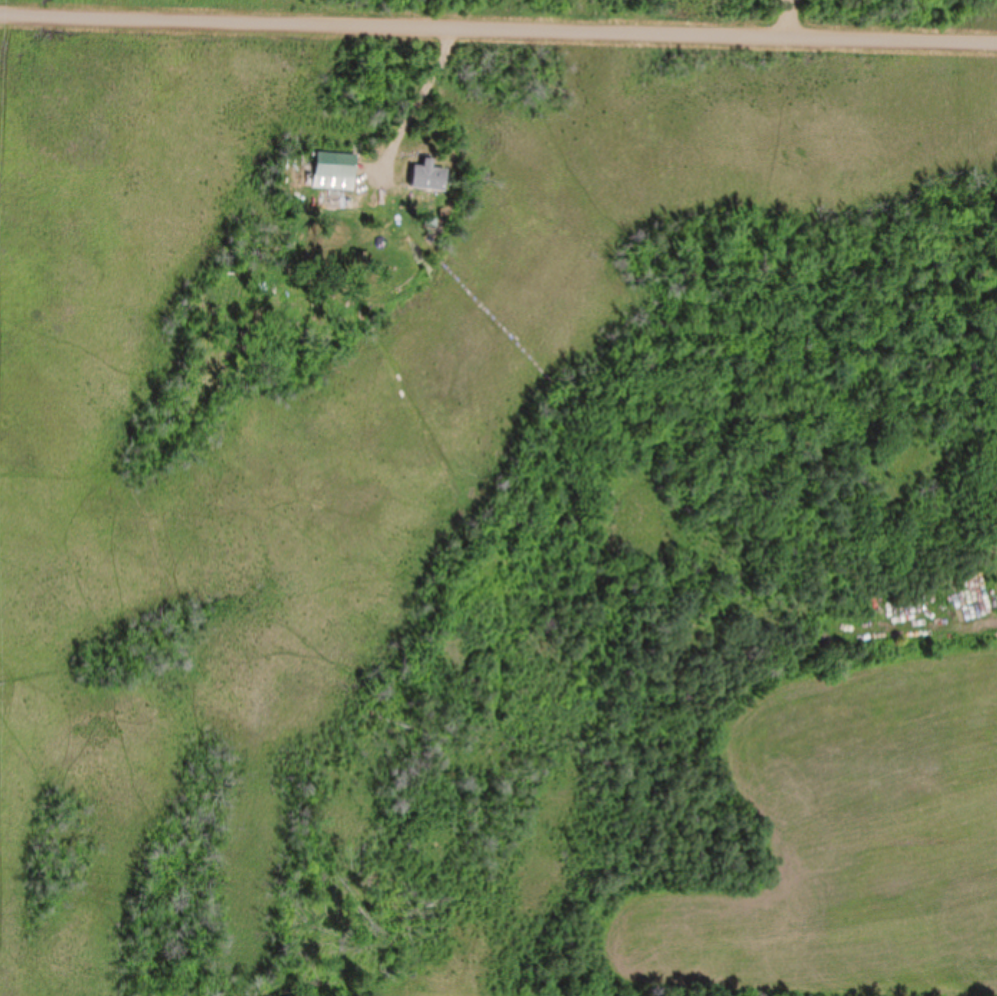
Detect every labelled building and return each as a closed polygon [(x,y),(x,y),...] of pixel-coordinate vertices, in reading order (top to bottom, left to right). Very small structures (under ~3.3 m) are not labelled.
[(358,156),(318,152),(315,176),(356,180),(358,156)] [(413,166),(412,188),(446,190),(448,169),(433,168),(434,160),(424,159),(424,167),(413,166)]
